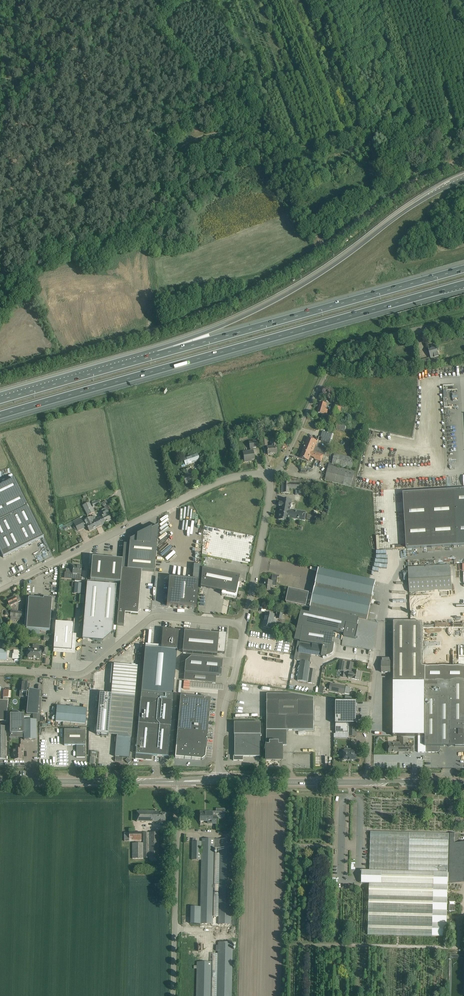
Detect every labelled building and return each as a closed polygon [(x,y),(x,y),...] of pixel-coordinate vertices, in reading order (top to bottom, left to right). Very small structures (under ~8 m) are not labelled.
[(436,348),(429,350),(430,355),(431,359),(431,361),(440,359),(439,357),(438,357),(437,353),(436,348)] [(421,360),(424,369),(431,367),(429,358),(421,360)] [(320,402),(317,412),(324,414),(327,415),(328,410),(325,409),(327,404),(320,402)] [(344,413),(346,405),(334,403),(331,414),(342,417),(343,413),(344,413)] [(342,423),(342,422),(339,421),(339,423),(337,422),(335,429),(348,432),(348,430),(351,431),(352,426),(342,423)] [(325,442),(330,443),(332,434),(323,431),(321,437),(326,439),(325,442)] [(308,438),(306,445),(310,447),(311,445),(315,447),(317,441),(313,439),(308,438)] [(267,448),(267,450),(268,455),(276,454),(275,447),(277,447),(276,439),(270,440),(271,443),(271,447),(267,448)] [(250,449),(251,451),(243,452),(244,462),(249,462),(249,460),(254,459),(253,451),(253,448),(257,447),(256,441),(249,442),(250,449)] [(306,445),(300,458),(305,460),(308,461),(310,456),(315,458),(314,459),(315,459),(321,462),(325,451),(319,448),(318,453),(313,451),(315,447),(311,445),(310,447),(306,445)] [(200,460),(197,453),(183,458),(186,465),(198,461),(200,460)] [(329,463),(325,481),(351,487),(355,471),(336,467),(336,465),(352,469),(355,458),(335,453),(332,464),(329,463)] [(183,478),(184,480),(186,484),(193,480),(190,474),(188,469),(184,471),(187,476),(183,478)] [(15,479),(0,486),(0,552),(3,558),(44,538),(15,479)] [(282,482),(281,493),(289,493),(289,489),(301,489),(302,484),(305,484),(313,486),(314,482),(306,480),(302,479),(290,479),(289,482),(282,482)] [(403,493),(406,548),(463,545),(463,490),(403,493)] [(279,520),(289,521),(289,516),(304,519),(305,514),(290,511),(292,501),(283,499),(282,503),(280,503),(279,506),(281,507),(279,520)] [(83,506),(87,515),(94,512),(89,503),(83,506)] [(105,508),(102,510),(104,515),(103,516),(106,523),(111,520),(112,520),(109,513),(113,511),(110,506),(109,503),(108,504),(104,506),(105,508)] [(95,515),(91,517),(93,520),(94,520),(97,527),(106,523),(103,516),(97,519),(95,515)] [(91,517),(85,520),(90,531),(97,527),(94,520),(93,520),(91,517)] [(75,523),(78,530),(82,528),(85,526),(82,520),(75,523)] [(130,539),(127,569),(142,570),(154,572),(155,560),(158,525),(151,529),(151,528),(150,528),(150,529),(146,531),(146,530),(145,531),(145,532),(143,533),(143,532),(142,532),(142,533),(138,535),(138,534),(137,535),(137,536),(130,539)] [(92,557),(90,580),(120,583),(121,571),(122,560),(92,557)] [(66,569),(66,573),(68,573),(68,579),(75,579),(75,581),(81,582),(82,578),(80,578),(81,574),(81,573),(81,568),(78,567),(78,565),(72,565),(71,569),(66,569)] [(452,590),(451,568),(450,568),(450,565),(408,567),(409,592),(452,590)] [(288,594),(286,603),(296,605),(310,608),(311,608),(359,618),(367,620),(375,582),(323,570),(324,567),(320,566),(320,567),(316,584),(315,588),(313,594),(309,594),(309,593),(289,589),(288,594)] [(120,583),(116,625),(124,626),(125,613),(138,614),(142,570),(127,569),(121,569),(120,583)] [(201,588),(201,586),(222,591),(221,594),(222,594),(223,591),(225,592),(225,594),(235,596),(237,585),(236,585),(238,577),(239,577),(239,576),(202,569),(200,587),(201,588)] [(278,577),(279,577),(280,576),(273,575),(272,582),(265,581),(264,590),(271,591),(272,586),(276,586),(278,577)] [(167,605),(196,608),(198,580),(169,578),(167,605)] [(87,583),(82,639),(83,639),(83,638),(92,639),(92,640),(102,641),(103,630),(112,631),(112,633),(113,633),(116,585),(87,583)] [(7,600),(9,605),(10,606),(21,601),(18,595),(15,597),(14,597),(7,600)] [(50,631),(52,599),(43,598),(43,600),(28,598),(26,629),(27,629),(26,634),(39,635),(40,630),(50,631)] [(297,626),(298,626),(302,627),(334,632),(344,634),(344,636),(356,639),(358,631),(356,631),(357,626),(359,618),(311,608),(309,613),(301,611),(297,626)] [(11,611),(10,617),(11,617),(10,620),(20,621),(21,617),(22,612),(11,611)] [(266,613),(263,627),(275,630),(277,624),(273,623),(274,618),(276,618),(282,620),(284,613),(278,612),(277,612),(276,614),(277,615),(277,617),(274,616),(275,615),(266,613)] [(55,622),(53,649),(72,651),(73,634),(74,623),(55,622)] [(382,658),(382,672),(390,672),(390,667),(393,667),(393,736),(418,736),(418,752),(438,752),(439,753),(441,751),(440,750),(440,746),(463,746),(463,666),(422,666),(422,622),(394,622),(393,657),(390,657),(390,658),(382,658)] [(298,626),(295,641),(298,641),(300,641),(299,645),(300,645),(297,661),(301,661),(298,681),(308,682),(308,683),(314,684),(316,670),(310,669),(311,663),(310,663),(311,655),(321,656),(324,657),(324,656),(328,656),(331,654),(333,653),(333,652),(335,644),(332,643),(334,632),(302,627),(298,626)] [(173,701),(179,631),(172,630),(172,629),(167,629),(167,630),(163,630),(161,650),(145,648),(141,693),(157,695),(157,700),(160,700),(173,701)] [(184,631),(182,652),(217,655),(217,653),(225,654),(226,634),(219,633),(218,634),(184,631)] [(121,650),(133,641),(131,639),(120,647),(121,650)] [(47,655),(47,647),(43,647),(42,651),(41,651),(41,650),(40,650),(40,646),(33,645),(33,650),(28,649),(28,652),(27,652),(26,656),(28,656),(28,658),(41,659),(41,654),(42,654),(47,655)] [(184,673),(221,676),(222,660),(191,657),(185,662),(184,673)] [(361,680),(362,671),(355,670),(354,671),(352,671),(354,663),(348,662),(346,670),(350,671),(349,678),(353,679),(359,680),(361,680)] [(100,694),(96,732),(96,734),(108,735),(117,735),(117,737),(116,737),(115,757),(130,758),(131,738),(132,732),(135,697),(137,666),(114,664),(111,694),(111,695),(100,694)] [(40,690),(33,690),(34,688),(30,688),(30,685),(27,684),(28,682),(22,682),(21,692),(26,692),(26,694),(26,697),(28,697),(26,714),(40,714),(42,698),(39,697),(40,690)] [(349,694),(351,688),(346,687),(345,687),(345,686),(331,683),(329,691),(344,694),(344,693),(345,693),(345,694),(349,694)] [(0,700),(0,721),(6,721),(8,701),(8,698),(9,691),(4,690),(3,701),(0,700)] [(141,693),(135,759),(152,760),(152,755),(168,757),(173,701),(160,700),(157,700),(157,695),(141,693)] [(266,694),(266,732),(265,761),(266,761),(272,761),(273,761),(273,760),(273,759),(281,759),(281,756),(282,756),(281,756),(281,751),(282,751),(281,751),(281,746),(282,746),(286,746),(287,730),(314,730),(314,698),(293,694),(266,694)] [(180,696),(177,732),(175,758),(184,758),(185,758),(185,759),(191,759),(192,759),(200,760),(201,760),(202,760),(202,759),(205,757),(206,757),(206,756),(205,756),(205,755),(206,755),(206,749),(206,748),(211,698),(180,696)] [(336,701),(335,733),(349,733),(349,725),(357,725),(357,702),(336,701)] [(57,706),(56,711),(55,721),(86,724),(87,709),(57,706)] [(252,714),(264,714),(264,706),(253,706),(252,714)] [(24,715),(10,715),(10,734),(24,734),(24,740),(37,740),(37,720),(25,720),(24,720),(24,715)] [(260,722),(234,722),(234,735),(234,752),(233,752),(233,760),(243,760),(243,756),(260,757),(260,735),(260,722)] [(334,734),(334,738),(349,738),(349,736),(357,736),(357,725),(349,725),(349,733),(335,733),(335,734),(334,734)] [(64,730),(64,740),(64,745),(76,745),(76,757),(85,757),(85,730),(64,730)] [(399,743),(399,752),(414,752),(414,747),(414,744),(408,744),(408,738),(399,738),(399,743)] [(389,743),(389,752),(399,752),(399,743),(389,743)] [(13,750),(13,756),(14,756),(14,760),(22,760),(22,756),(24,756),(24,746),(16,746),(16,750),(13,750)] [(345,752),(344,752),(344,760),(348,760),(348,761),(352,761),(352,760),(356,760),(356,752),(355,752),(355,749),(345,749),(345,752)] [(137,812),(137,822),(165,822),(165,814),(159,814),(159,812),(137,812)] [(200,812),(200,821),(208,821),(208,824),(216,824),(216,813),(216,812),(212,812),(207,812),(207,813),(200,813),(200,812)] [(447,937),(448,884),(449,884),(463,884),(463,844),(456,844),(456,834),(371,832),(369,870),(362,870),(361,883),(369,883),(368,935),(447,937)] [(149,858),(149,861),(158,861),(159,833),(142,833),(142,843),(132,843),(132,859),(149,858)] [(233,942),(219,942),(219,945),(217,945),(217,952),(212,951),(212,962),(198,962),(198,965),(194,965),(194,968),(197,968),(197,995),(232,995),(233,942)]
